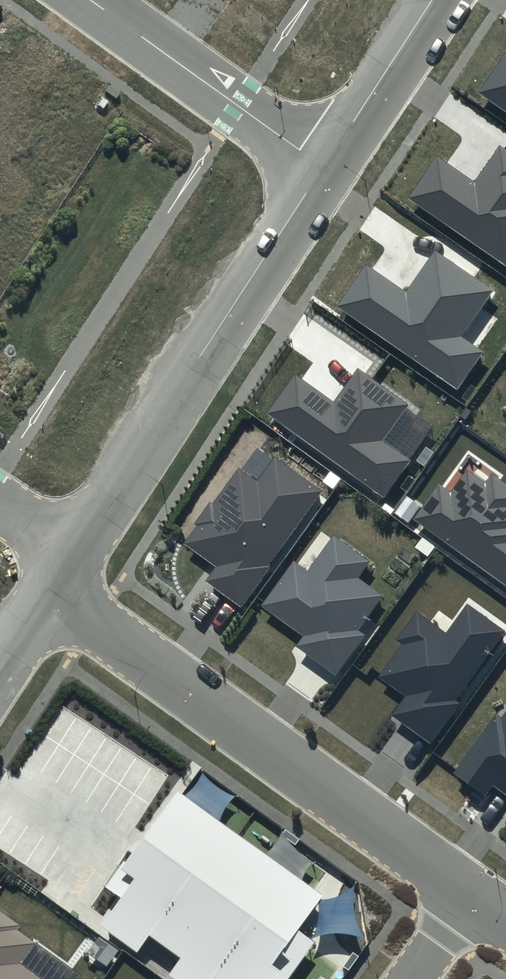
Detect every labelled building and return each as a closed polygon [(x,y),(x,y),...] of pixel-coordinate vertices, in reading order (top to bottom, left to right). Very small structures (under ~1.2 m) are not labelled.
[(477,93),(505,112),(505,51),(477,93)] [(499,145),(474,182),(436,156),(407,199),(505,267),(505,150),(499,145)] [(493,291),(434,250),(405,291),(366,264),(337,307),(457,389),(483,353),(461,337),(493,291)] [(408,404),(357,368),(333,401),(295,374),(267,413),(384,497),(410,461),(382,441),(408,404)] [(323,487),(275,451),(258,475),(241,462),(185,539),(217,563),(207,577),(242,603),(272,563),(269,561),(323,487)] [(491,473),(485,482),(467,470),(450,493),(439,485),(414,519),(505,586),(505,484),(491,473)] [(309,566),(294,556),(261,602),(302,632),(295,642),(337,672),(366,632),(358,627),(383,592),(357,573),(369,558),(333,532),(309,566)] [(505,628),(468,600),(447,628),(417,607),(397,635),(404,640),(380,672),(407,692),(393,711),(432,739),(460,700),(456,696),(505,628)] [(502,715),(497,712),(455,771),(486,793),(494,782),(505,791),(505,709),(502,715)] [(178,793),(123,869),(135,878),(101,926),(137,952),(149,935),(180,957),(167,975),(173,978),(289,978),(315,943),(297,930),(321,896),(178,793)] [(0,909),(0,978),(45,978),(20,961),(34,942),(14,927),(18,922),(0,909)]
